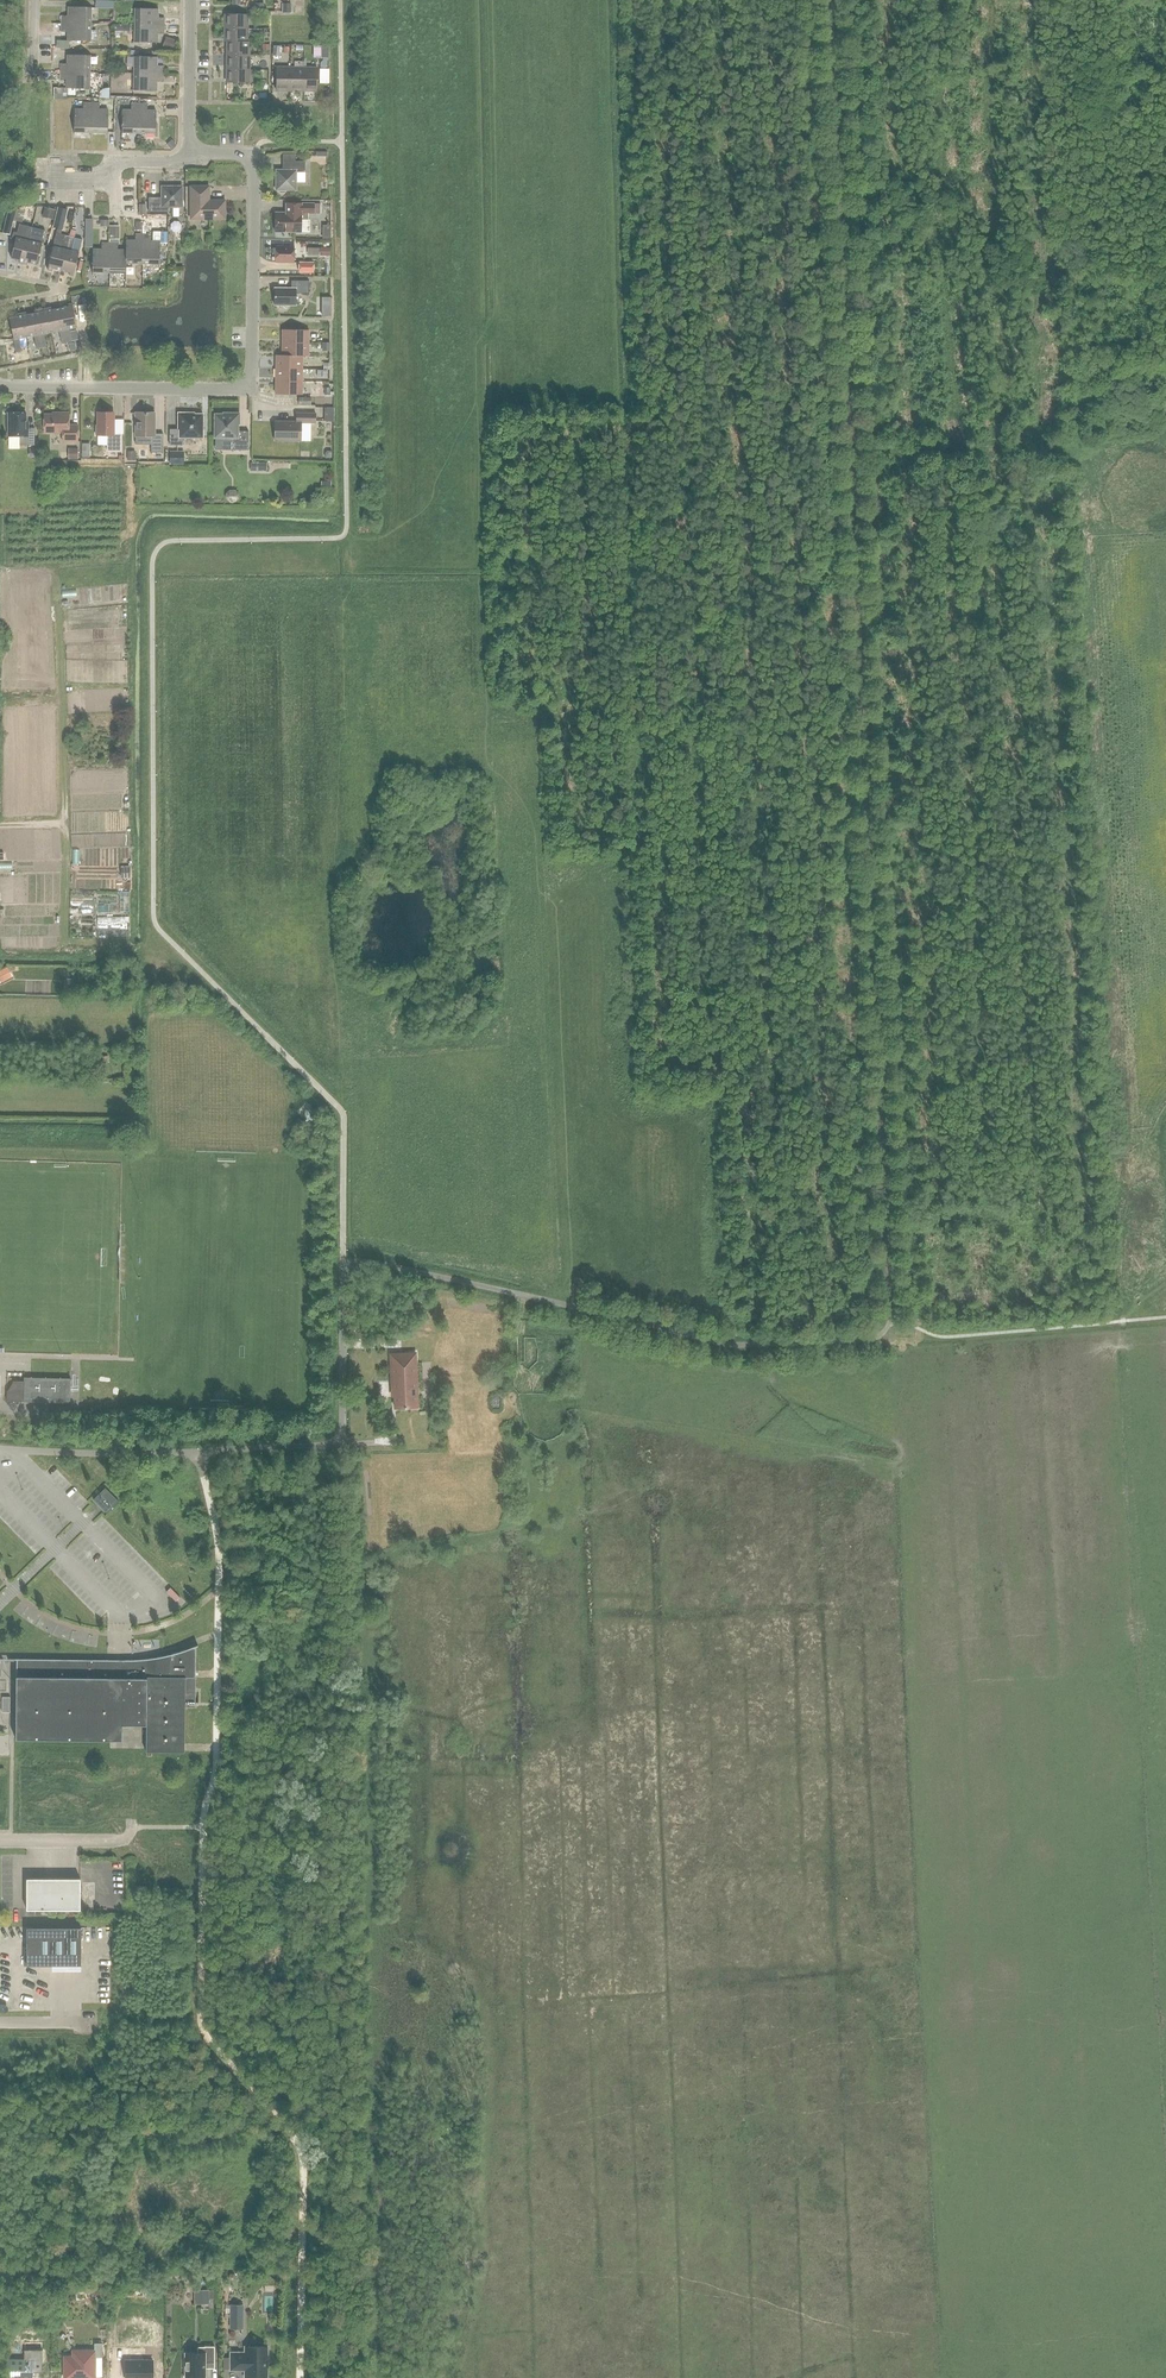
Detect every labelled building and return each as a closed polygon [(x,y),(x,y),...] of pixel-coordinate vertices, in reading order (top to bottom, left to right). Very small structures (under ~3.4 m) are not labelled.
[(62,16),(61,24),(91,25),(91,8),(68,7),(68,16),(62,16)] [(135,9),(135,26),(164,26),(164,18),(158,18),(158,9),(135,9)] [(226,14),(225,29),(247,29),(247,15),(226,14)] [(61,24),(61,32),(68,32),(67,41),(90,42),(91,25),(61,24)] [(135,26),(135,43),(157,43),(158,34),(164,34),(164,26),(135,26)] [(225,29),(225,42),(228,42),(247,42),(247,29),(225,29)] [(174,51),(177,41),(168,38),(165,48),(174,51)] [(228,42),(227,55),(249,56),(249,42),(247,42),(228,42)] [(61,64),(61,72),(90,73),(90,56),(67,55),(67,64),(61,64)] [(227,55),(227,68),(249,69),(249,56),(227,55)] [(134,57),(134,74),(163,74),(163,66),(157,66),(157,57),(134,57)] [(227,68),(227,83),(248,83),(249,69),(227,68)] [(276,69),(276,90),(290,90),(290,69),(276,69)] [(290,69),(290,90),(303,90),(303,69),(290,69)] [(303,69),(303,90),(317,91),(318,69),(303,69)] [(61,72),(60,80),(67,80),(67,88),(67,89),(89,89),(90,73),(61,72)] [(110,74),(97,74),(97,82),(110,83),(110,74)] [(134,74),(134,91),(157,91),(157,82),(163,82),(163,74),(134,74)] [(54,88),(54,99),(67,99),(67,89),(67,88),(54,88)] [(102,91),(100,92),(99,98),(109,98),(110,88),(108,88),(105,88),(103,89),(102,91)] [(74,110),(74,132),(91,133),(91,104),(83,104),(83,110),(74,110)] [(91,104),(91,133),(108,133),(108,110),(99,110),(99,104),(91,104)] [(122,110),(122,133),(139,134),(139,104),(131,104),(131,111),(122,110)] [(139,104),(139,134),(156,134),(156,111),(147,111),(147,105),(139,104)] [(56,111),(55,129),(64,130),(64,111),(56,111)] [(176,145),(172,140),(167,145),(171,150),(176,145)] [(276,170),(276,191),(279,191),(279,192),(280,193),(285,193),(286,192),(286,191),(296,191),(296,171),(305,171),(305,162),(286,162),(286,170),(276,170)] [(149,198),(149,212),(162,212),(162,207),(170,207),(182,207),(182,187),(162,187),(162,198),(149,198)] [(191,187),(191,220),(225,219),(225,201),(209,201),(209,187),(191,187)] [(314,204),(297,204),(287,204),(287,213),(275,213),(275,232),(301,232),(301,214),(321,214),(321,204),(314,204)] [(3,233),(10,235),(17,207),(10,206),(8,216),(6,216),(6,218),(7,218),(3,233)] [(64,230),(68,211),(59,208),(54,227),(64,230)] [(54,220),(56,211),(46,209),(45,218),(54,220)] [(23,264),(32,228),(19,225),(17,234),(13,233),(11,242),(15,242),(11,258),(20,261),(19,263),(23,264)] [(120,240),(120,226),(110,226),(110,244),(118,244),(119,240),(120,240)] [(32,228),(23,264),(27,265),(28,263),(36,265),(37,265),(45,231),(44,230),(44,231),(32,228)] [(61,271),(69,237),(56,233),(53,246),(47,270),(48,270),(52,271),(53,269),(61,271)] [(126,241),(126,251),(126,264),(143,264),(143,235),(135,235),(135,241),(126,241)] [(143,235),(143,264),(160,264),(160,243),(160,242),(153,242),(151,242),(151,235),(143,235)] [(73,276),(79,253),(71,251),(74,238),(69,237),(61,271),(69,273),(69,275),(73,276)] [(93,250),(92,273),(109,273),(110,244),(102,244),(102,250),(93,250)] [(110,244),(109,273),(126,273),(126,264),(126,251),(118,250),(118,244),(110,244)] [(294,263),(294,247),(275,247),(275,263),(294,263)] [(313,263),(299,263),(299,272),(313,272),(313,263)] [(309,294),(309,281),(291,281),(291,289),(275,289),(274,305),(296,306),(296,294),(309,294)] [(79,295),(71,297),(72,303),(81,301),(79,295)] [(68,307),(60,309),(67,343),(72,342),(69,329),(77,328),(72,304),(68,305),(68,307)] [(51,308),(47,309),(52,333),(59,331),(62,344),(67,343),(60,309),(52,311),(51,308)] [(43,312),(35,314),(42,348),(47,347),(44,334),(52,333),(47,309),(43,310),(43,312)] [(26,313),(22,314),(26,337),(34,336),(37,349),(42,348),(35,314),(27,316),(26,313)] [(18,317),(9,319),(16,353),(21,352),(19,339),(26,337),(22,314),(18,315),(18,317)] [(282,330),(282,343),(309,343),(309,330),(282,330)] [(282,356),(302,356),(302,357),(308,357),(309,343),(282,343),(282,356)] [(276,356),(276,369),(302,369),(302,357),(302,356),(282,356),(276,356)] [(276,369),(276,382),(302,382),(302,369),(276,369)] [(276,382),(276,395),(302,395),(302,382),(276,382)] [(311,398),(299,398),(299,406),(311,406),(311,398)] [(26,413),(8,413),(8,430),(8,437),(22,437),(22,445),(36,445),(36,428),(32,428),(32,424),(26,424),(26,413)] [(69,413),(58,413),(58,414),(44,414),(44,433),(63,433),(63,442),(78,442),(78,425),(69,425),(69,413)] [(114,413),(98,413),(98,426),(96,426),(96,436),(107,436),(107,451),(121,451),(121,435),(114,435),(114,413)] [(155,413),(136,413),(136,437),(151,437),(151,453),(163,453),(163,434),(155,434),(155,413)] [(194,413),(178,413),(178,430),(170,430),(170,446),(183,446),(183,438),(203,438),(203,415),(194,414),(194,413)] [(316,414),(297,413),(296,422),(275,422),(275,441),(301,441),(301,423),(315,424),(316,414)] [(240,414),(223,414),(223,415),(215,415),(214,438),(232,439),(232,450),(248,450),(249,432),(238,432),(238,425),(240,425),(240,414)] [(68,457),(78,457),(78,447),(68,447),(68,457)] [(136,461),(136,451),(127,451),(127,461),(136,461)] [(169,463),(184,464),(184,452),(170,452),(169,463)] [(236,491),(230,491),(225,495),(225,498),(229,503),(236,503),(239,499),(239,495),(236,491)] [(0,971),(0,982),(0,983),(12,977),(7,967),(0,971)] [(417,1354),(392,1354),(393,1389),(395,1389),(396,1409),(418,1408),(417,1354)] [(24,1391),(23,1402),(70,1403),(71,1379),(30,1378),(24,1378),(24,1391)] [(7,1390),(7,1401),(23,1402),(24,1391),(7,1390)] [(105,1487),(93,1499),(107,1513),(119,1501),(105,1487)] [(16,1731),(16,1739),(122,1740),(122,1725),(146,1725),(146,1752),(185,1752),(185,1744),(185,1709),(185,1707),(195,1707),(195,1703),(195,1693),(195,1689),(196,1678),(196,1676),(196,1673),(196,1671),(196,1647),(198,1646),(198,1645),(187,1649),(182,1651),(175,1653),(166,1655),(164,1656),(152,1658),(150,1658),(140,1659),(133,1660),(128,1660),(117,1660),(17,1659),(16,1731)] [(27,1910),(37,1910),(80,1910),(80,1879),(27,1879),(27,1910)] [(27,1928),(27,1966),(81,1966),(81,1928),(27,1928)] [(194,2290),(194,2299),(209,2299),(209,2290),(194,2290)] [(243,2329),(243,2305),(231,2305),(231,2329),(243,2329)] [(64,2377),(95,2377),(95,2357),(102,2357),(102,2343),(94,2343),(94,2350),(80,2350),(80,2356),(64,2356),(64,2377)] [(185,2377),(206,2377),(206,2368),(206,2362),(215,2362),(215,2346),(205,2346),(197,2346),(197,2352),(185,2352),(185,2377)] [(267,2347),(246,2347),(246,2353),(231,2353),(231,2370),(246,2370),(246,2377),(267,2377),(267,2347)] [(7,2377),(33,2377),(33,2361),(43,2361),(43,2350),(24,2350),(24,2360),(7,2360),(7,2377)] [(126,2377),(153,2377),(153,2361),(126,2361),(126,2377)]
